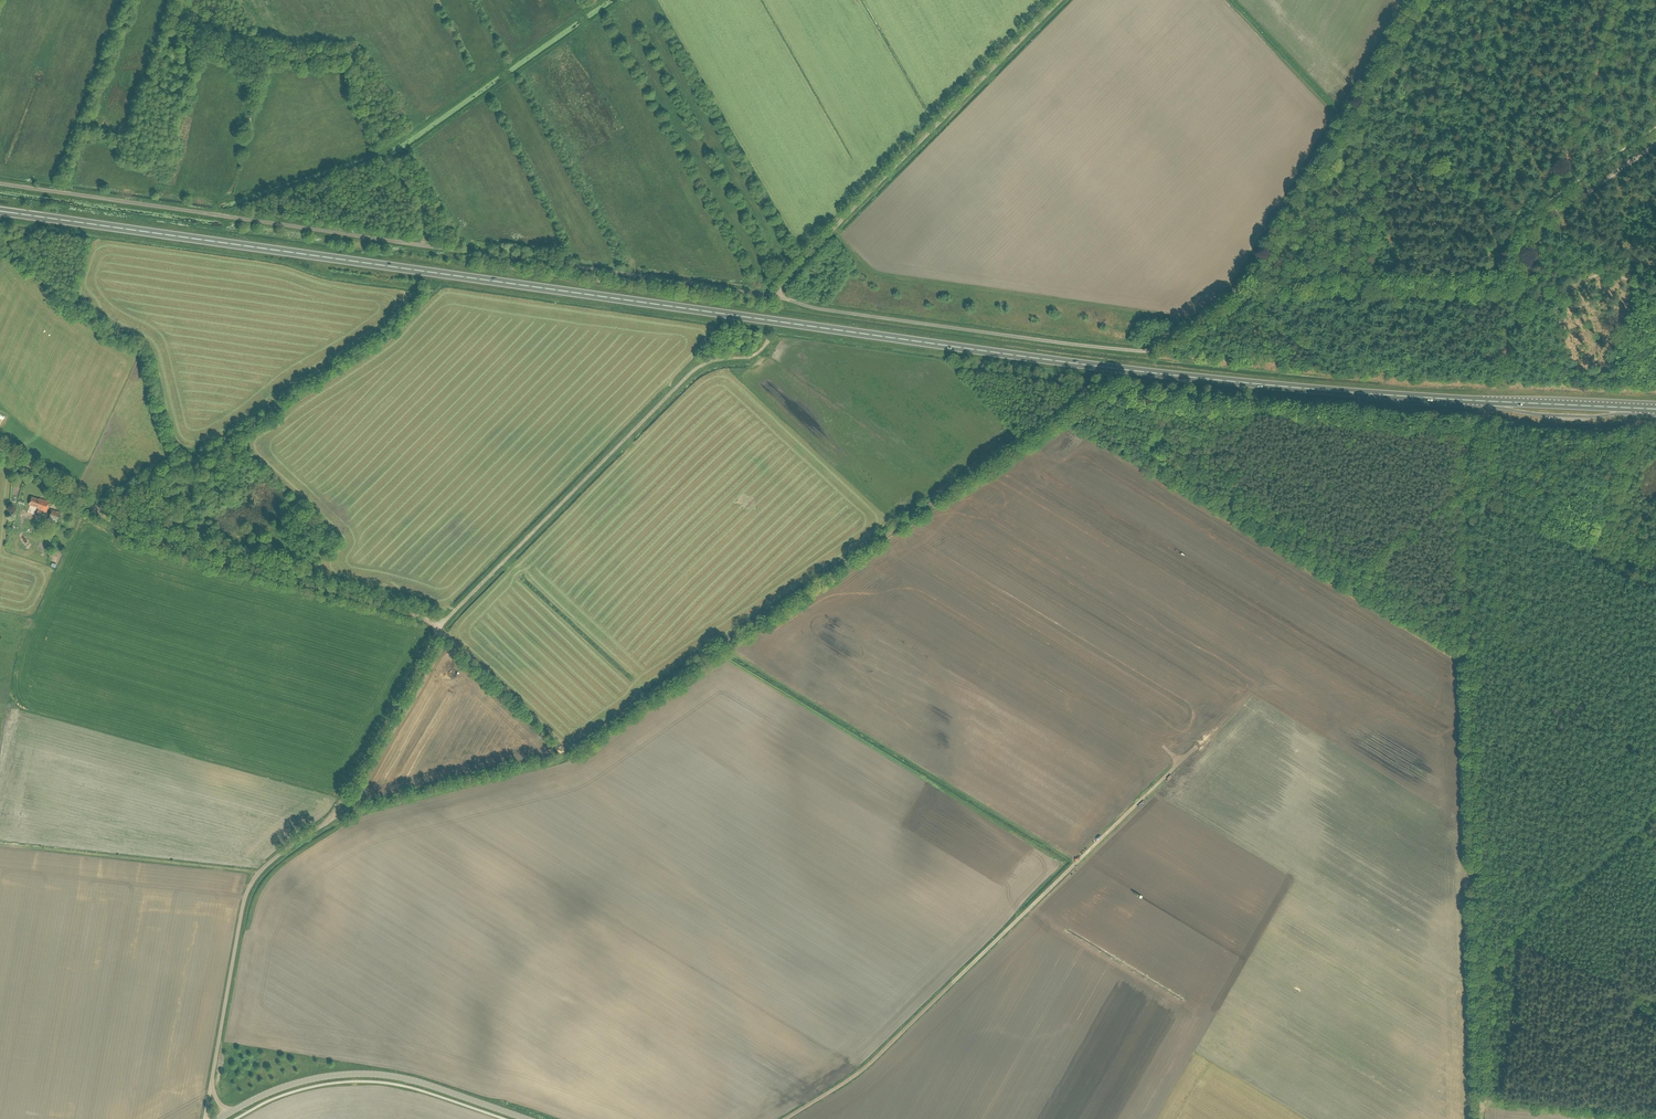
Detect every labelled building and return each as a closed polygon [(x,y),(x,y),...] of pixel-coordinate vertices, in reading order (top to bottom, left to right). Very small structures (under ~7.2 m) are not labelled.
[(42,500),(32,497),(29,504),(39,508),(36,516),(40,517),(42,512),(41,512),(42,510),(46,512),(50,502),(42,499),(42,500)] [(60,512),(52,510),(47,523),(55,526),(60,512)]
